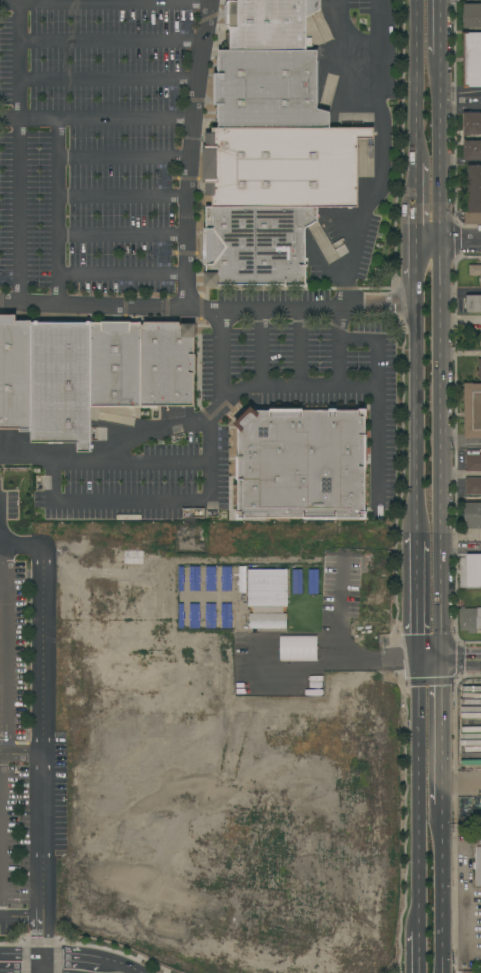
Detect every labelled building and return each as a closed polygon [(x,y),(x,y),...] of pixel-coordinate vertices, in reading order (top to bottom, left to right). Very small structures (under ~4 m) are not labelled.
[(228,1),(228,0),(320,0),(320,10),(307,17),(306,37),(311,37),(311,46),(306,46),(306,50),(318,50),(317,108),(330,112),(330,127),(374,128),(374,139),(358,138),(358,207),(318,207),(318,221),(306,228),(306,286),(285,286),(285,284),(217,285),(217,287),(206,287),(206,286),(204,286),(204,272),(207,272),(207,265),(204,265),(203,228),(206,228),(206,206),(212,206),(211,195),(205,195),(205,179),(203,179),(203,148),(206,148),(205,132),(212,132),(212,127),(219,127),(218,105),(214,105),(214,73),(218,73),(218,50),(230,50),(229,30),(229,27),(228,27),(228,1)] [(464,4),(480,4),(480,28),(464,28),(464,4)] [(469,32),(480,32),(480,87),(469,87),(469,88),(463,88),(463,31),(469,31),(469,32)] [(470,113),(480,113),(480,135),(466,135),(466,136),(463,136),(463,112),(470,112),(470,113)] [(466,141),(480,141),(480,159),(471,159),(471,160),(463,160),(463,139),(466,139),(466,141)] [(467,165),(480,165),(480,225),(464,225),(464,210),(468,210),(467,165)] [(469,265),(480,265),(480,286),(480,275),(468,275),(469,265)] [(467,295),(480,295),(480,312),(467,312),(467,295)] [(19,429),(0,429),(0,314),(17,315),(17,320),(32,320),(32,321),(31,432),(19,432),(19,429)] [(101,322),(101,321),(180,322),(180,323),(196,323),(196,337),(195,337),(194,354),(196,354),(195,374),(194,374),(194,406),(141,405),(141,407),(90,406),(90,451),(77,451),(77,442),(31,442),(31,432),(32,321),(101,322)] [(473,384),(480,384),(480,438),(472,438),(464,439),(464,383),(473,383),(473,384)] [(303,409),(303,410),(329,410),(329,409),(337,409),(337,410),(358,410),(358,409),(367,409),(367,417),(365,417),(365,435),(367,435),(367,467),(364,467),(365,511),(367,511),(367,519),(359,519),(359,518),(336,518),(336,519),(304,519),(304,518),(244,518),(244,519),(236,519),(236,511),(237,511),(237,479),(236,479),(236,456),(237,456),(237,428),(234,423),(251,406),(255,410),(270,410),(270,409),(303,409)] [(479,454),(480,454),(480,471),(465,471),(465,454),(466,454),(466,451),(479,451),(479,454)] [(465,477),(480,477),(480,494),(465,494),(465,477)] [(465,500),(480,500),(480,528),(465,528),(465,500)] [(466,554),(480,554),(480,587),(467,587),(466,554)] [(476,607),(480,607),(480,630),(477,630),(476,630),(476,634),(468,634),(468,631),(460,631),(459,608),(476,608),(476,607)] [(474,829),(480,829),(480,887),(474,887),(474,869),(473,869),(472,862),(475,862),(474,829)]
